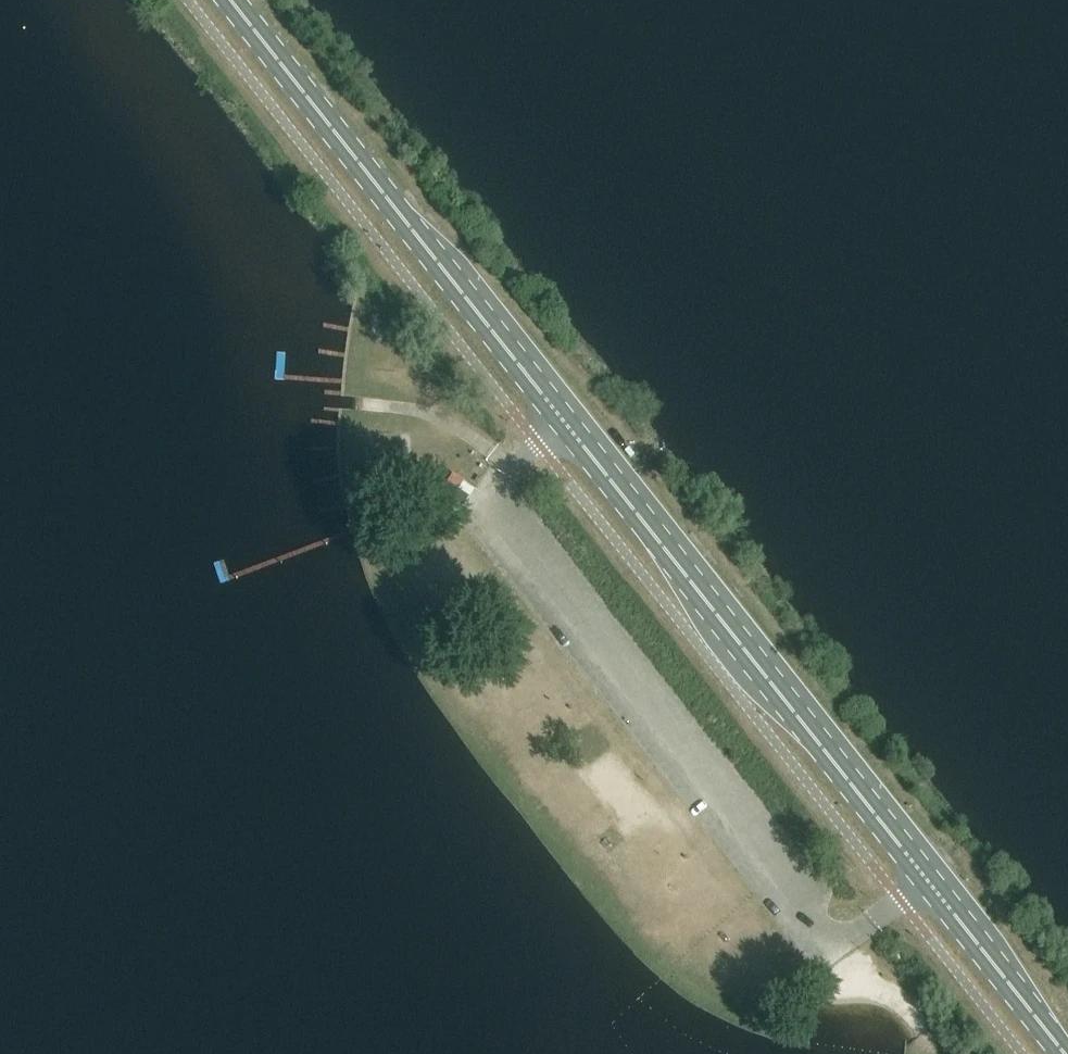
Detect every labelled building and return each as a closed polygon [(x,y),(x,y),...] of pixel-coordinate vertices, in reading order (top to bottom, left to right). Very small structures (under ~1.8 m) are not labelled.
[(464,480),(453,473),(441,491),(440,492),(462,506),(462,507),(469,496),(458,489),(464,480)]
